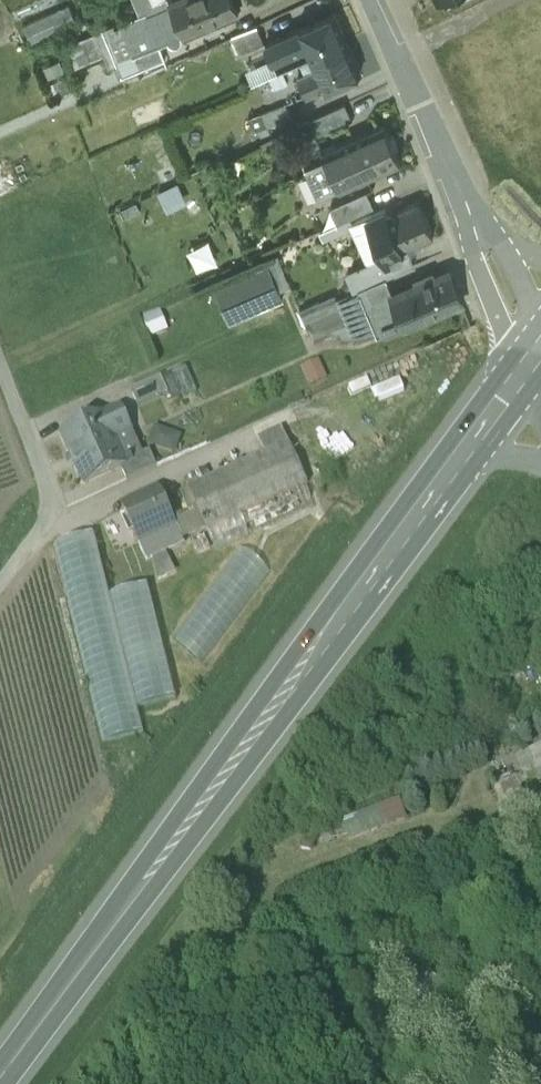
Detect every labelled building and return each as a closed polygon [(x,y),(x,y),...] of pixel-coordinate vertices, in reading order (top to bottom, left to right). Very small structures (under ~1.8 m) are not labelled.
[(141,13),(103,28),(104,30),(112,50),(117,62),(160,44),(169,40),(169,42),(173,44),(178,44),(181,41),(182,38),(181,35),(183,34),(169,2),(168,0),(135,0),(141,13)] [(169,2),(183,34),(184,36),(204,28),(207,33),(227,25),(224,19),(239,13),(233,0),(174,0),(169,2)] [(69,4),(23,25),(31,43),(77,22),(69,4)] [(334,13),(298,29),(307,48),(311,58),(347,42),(334,13)] [(257,25),(233,35),(240,52),(264,41),(257,25)] [(298,29),(281,37),(289,54),(289,55),(307,48),(298,29)] [(112,50),(104,30),(73,42),(82,64),(105,55),(104,53),(112,50)] [(281,37),(266,44),(273,61),(289,54),(281,37)] [(347,42),(311,58),(316,68),(324,87),(360,71),(347,42)] [(160,44),(117,62),(117,64),(115,65),(119,76),(122,75),(122,76),(165,58),(160,44)] [(316,68),(298,76),(306,95),(324,87),(316,68)] [(286,101),(264,111),(270,124),(270,125),(292,115),(286,101)] [(345,102),(309,119),(316,135),(352,119),(345,102)] [(264,111),(250,117),(256,131),(270,124),(264,111)] [(384,124),(303,160),(309,174),(330,165),(340,188),(401,161),(384,124)] [(330,165),(309,174),(319,197),(340,188),(330,165)] [(340,188),(319,197),(323,206),(344,197),(340,188)] [(388,215),(386,216),(401,248),(401,249),(406,247),(433,235),(419,201),(388,215)] [(401,248),(386,216),(388,215),(385,209),(366,217),(383,256),(401,248)] [(383,256),(366,217),(352,223),(351,223),(353,225),(369,262),(383,256)] [(350,218),(322,230),(325,238),(353,225),(351,223),(352,223),(350,218)] [(209,240),(186,248),(194,269),(216,261),(209,240)] [(287,246),(278,250),(281,259),(291,255),(287,246)] [(369,262),(348,271),(356,290),(384,278),(414,264),(406,247),(401,249),(401,248),(383,256),(369,262)] [(268,267),(216,290),(230,324),(282,301),(268,267)] [(450,271),(392,295),(405,327),(463,302),(450,271)] [(384,278),(361,288),(382,336),(405,327),(392,295),(384,278)] [(356,290),(337,299),(354,338),(357,346),(382,336),(361,288),(356,290)] [(337,299),(301,315),(314,345),(338,335),(341,343),(354,338),(337,299)] [(160,314),(144,321),(150,337),(167,330),(160,314)] [(308,385),(326,378),(318,359),(300,366),(308,385)] [(164,377),(131,391),(139,408),(171,394),(164,377)] [(120,410),(62,436),(84,483),(119,467),(125,465),(124,462),(113,438),(129,431),(120,410)] [(173,453),(179,434),(153,425),(146,444),(173,453)] [(282,430),(259,440),(265,455),(288,444),(282,430)] [(197,509),(207,530),(307,485),(288,444),(265,455),(188,490),(197,509)] [(149,450),(124,462),(125,465),(119,467),(126,482),(157,467),(149,450)] [(197,509),(188,490),(181,493),(190,513),(197,509)] [(159,491),(122,508),(138,543),(145,540),(176,526),(173,520),(159,491)] [(190,513),(173,520),(176,526),(182,540),(207,530),(197,509),(190,513)] [(176,526),(145,540),(153,559),(184,545),(182,540),(176,526)] [(56,540),(98,742),(141,733),(135,705),(172,698),(148,584),(104,593),(92,533),(56,540)] [(202,663),(268,567),(237,545),(170,641),(202,663)] [(520,757),(533,788),(540,785),(540,748),(520,757)] [(515,779),(494,787),(507,820),(528,812),(515,779)]
